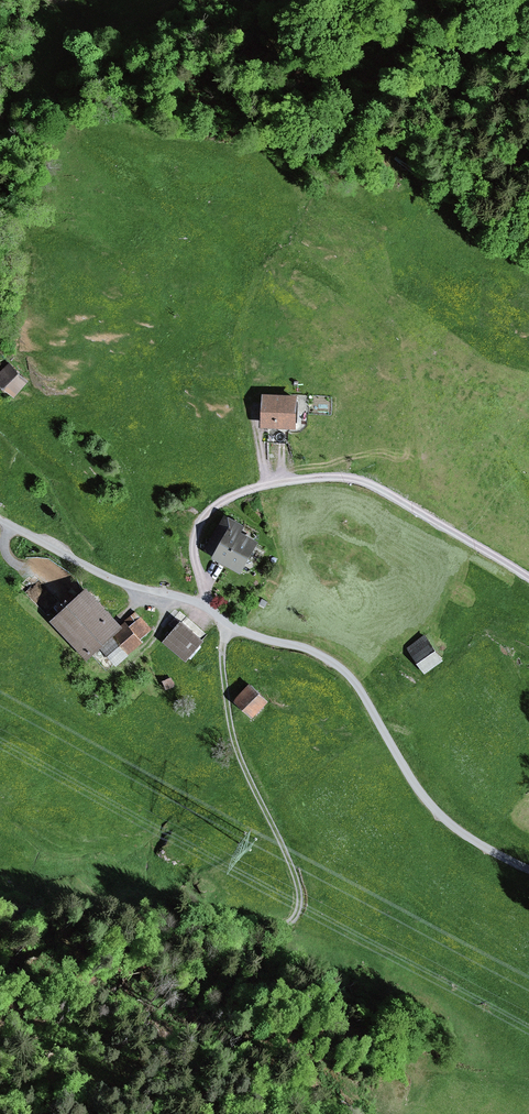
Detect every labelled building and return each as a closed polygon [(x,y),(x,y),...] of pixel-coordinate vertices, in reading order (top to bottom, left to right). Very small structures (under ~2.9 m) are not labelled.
[(0,373),(0,385),(11,398),(26,384),(9,365),(0,373)] [(295,398),(261,396),(260,429),(293,430),(295,398)] [(247,523),(226,511),(205,548),(244,570),(261,539),(244,529),(247,523)] [(90,584),(53,618),(87,655),(100,643),(124,622),(90,584)] [(263,597),(259,605),(265,608),(269,600),(263,597)] [(137,611),(124,622),(100,643),(106,649),(119,663),(145,640),(142,636),(152,628),(137,611)] [(207,638),(183,618),(165,639),(189,659),(207,638)] [(426,635),(407,650),(425,674),(444,660),(426,635)] [(172,677),(164,679),(168,688),(175,685),(172,677)] [(98,683),(92,690),(99,696),(105,689),(98,683)] [(251,683),(236,699),(254,716),(269,700),(251,683)]
